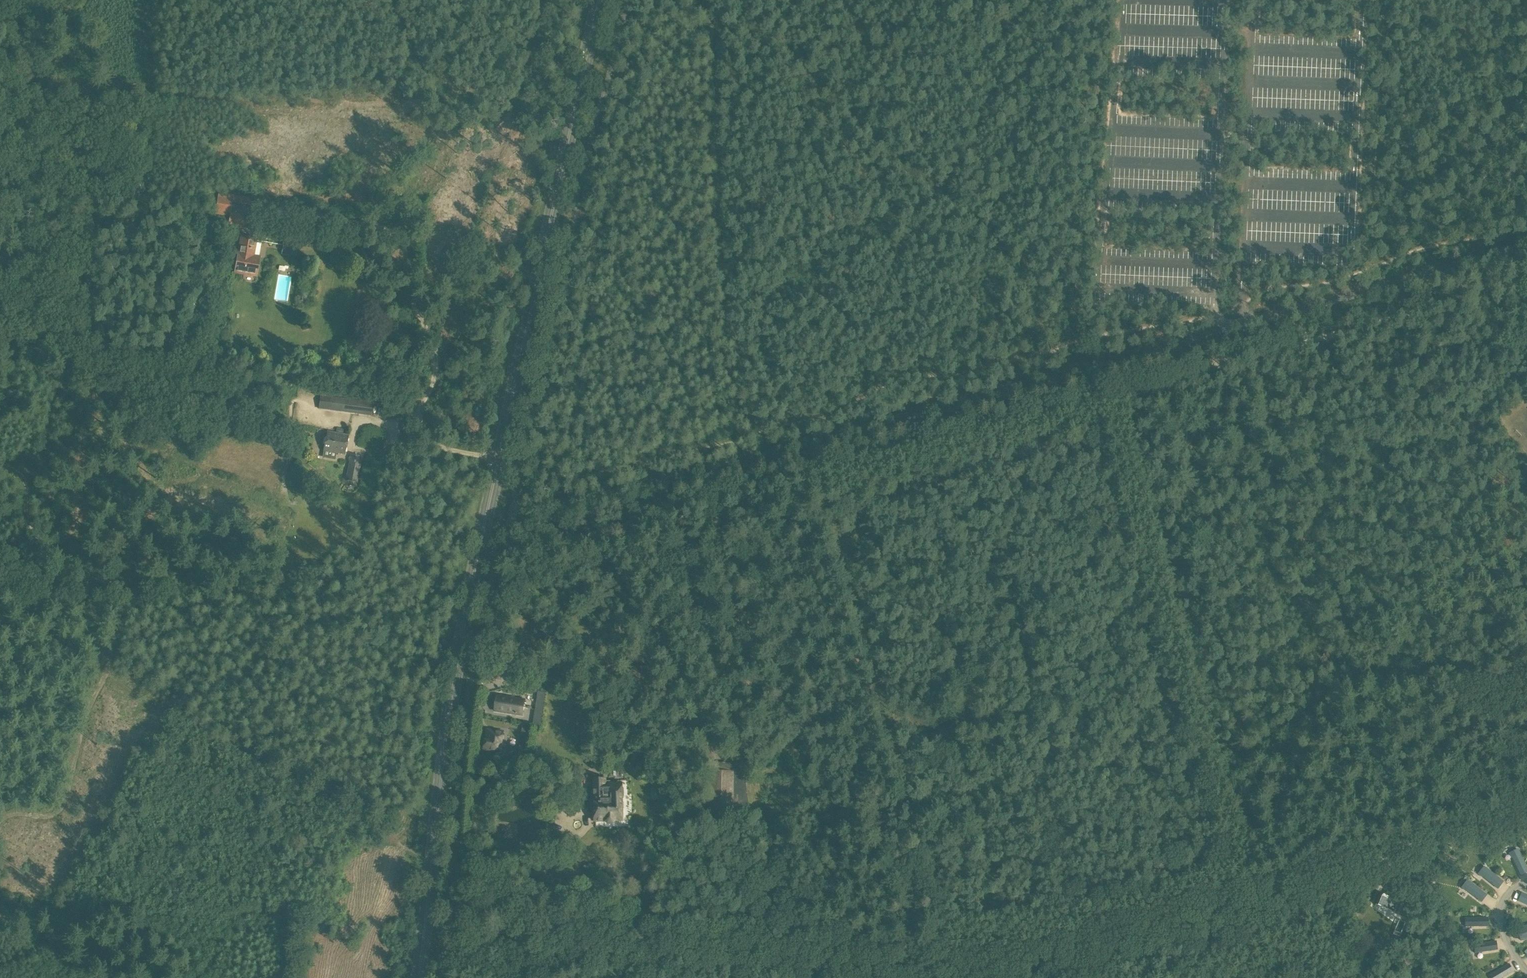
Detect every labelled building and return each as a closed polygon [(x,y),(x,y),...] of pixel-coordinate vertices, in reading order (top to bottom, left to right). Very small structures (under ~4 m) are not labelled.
[(250,206),(251,199),(218,193),(215,215),(229,217),(232,203),(250,206)] [(244,227),(246,216),(231,213),(229,225),(244,227)] [(256,276),(259,257),(253,256),(256,239),(241,237),(236,272),(256,276)] [(296,253),(298,243),(285,241),(283,251),(296,253)] [(360,401),(320,396),(319,409),(359,413),(360,401)] [(345,454),(348,437),(328,433),(324,450),(345,454)] [(357,482),(360,466),(358,465),(359,456),(352,455),(347,480),(357,482)] [(523,715),(525,702),(525,700),(497,696),(495,711),(523,715)] [(537,700),(534,718),(541,720),(544,701),(537,700)] [(678,739),(692,738),(692,727),(678,727),(678,739)] [(501,752),(504,731),(487,729),(484,749),(501,752)] [(749,814),(742,774),(710,771),(709,812),(749,814)] [(606,783),(606,780),(601,780),(601,792),(600,792),(597,794),(598,799),(596,800),(596,809),(598,813),(598,820),(601,820),(601,821),(607,821),(608,823),(614,823),(616,820),(622,820),(622,809),(623,808),(623,802),(622,801),(622,798),(624,797),(623,788),(621,786),(621,783),(606,783)] [(1509,853),(1511,858),(1512,857),(1521,875),(1526,872),(1526,866),(1518,848),(1509,853)] [(1485,866),(1478,874),(1483,877),(1483,876),(1498,888),(1504,881),(1485,866)] [(1468,879),(1462,887),(1466,891),(1467,890),(1482,902),(1488,894),(1468,879)] [(1518,901),(1526,905),(1526,895),(1521,892),(1518,901)] [(1380,893),(1375,904),(1395,912),(1399,901),(1380,893)] [(1488,918),(1466,918),(1466,926),(1488,926),(1488,918)] [(1517,928),(1521,940),(1526,938),(1526,925),(1517,928)] [(1496,941),(1474,944),(1476,953),(1497,950),(1496,941)] [(1490,975),(1492,977),(1501,977),(1513,971),(1509,964),(1490,975)]
